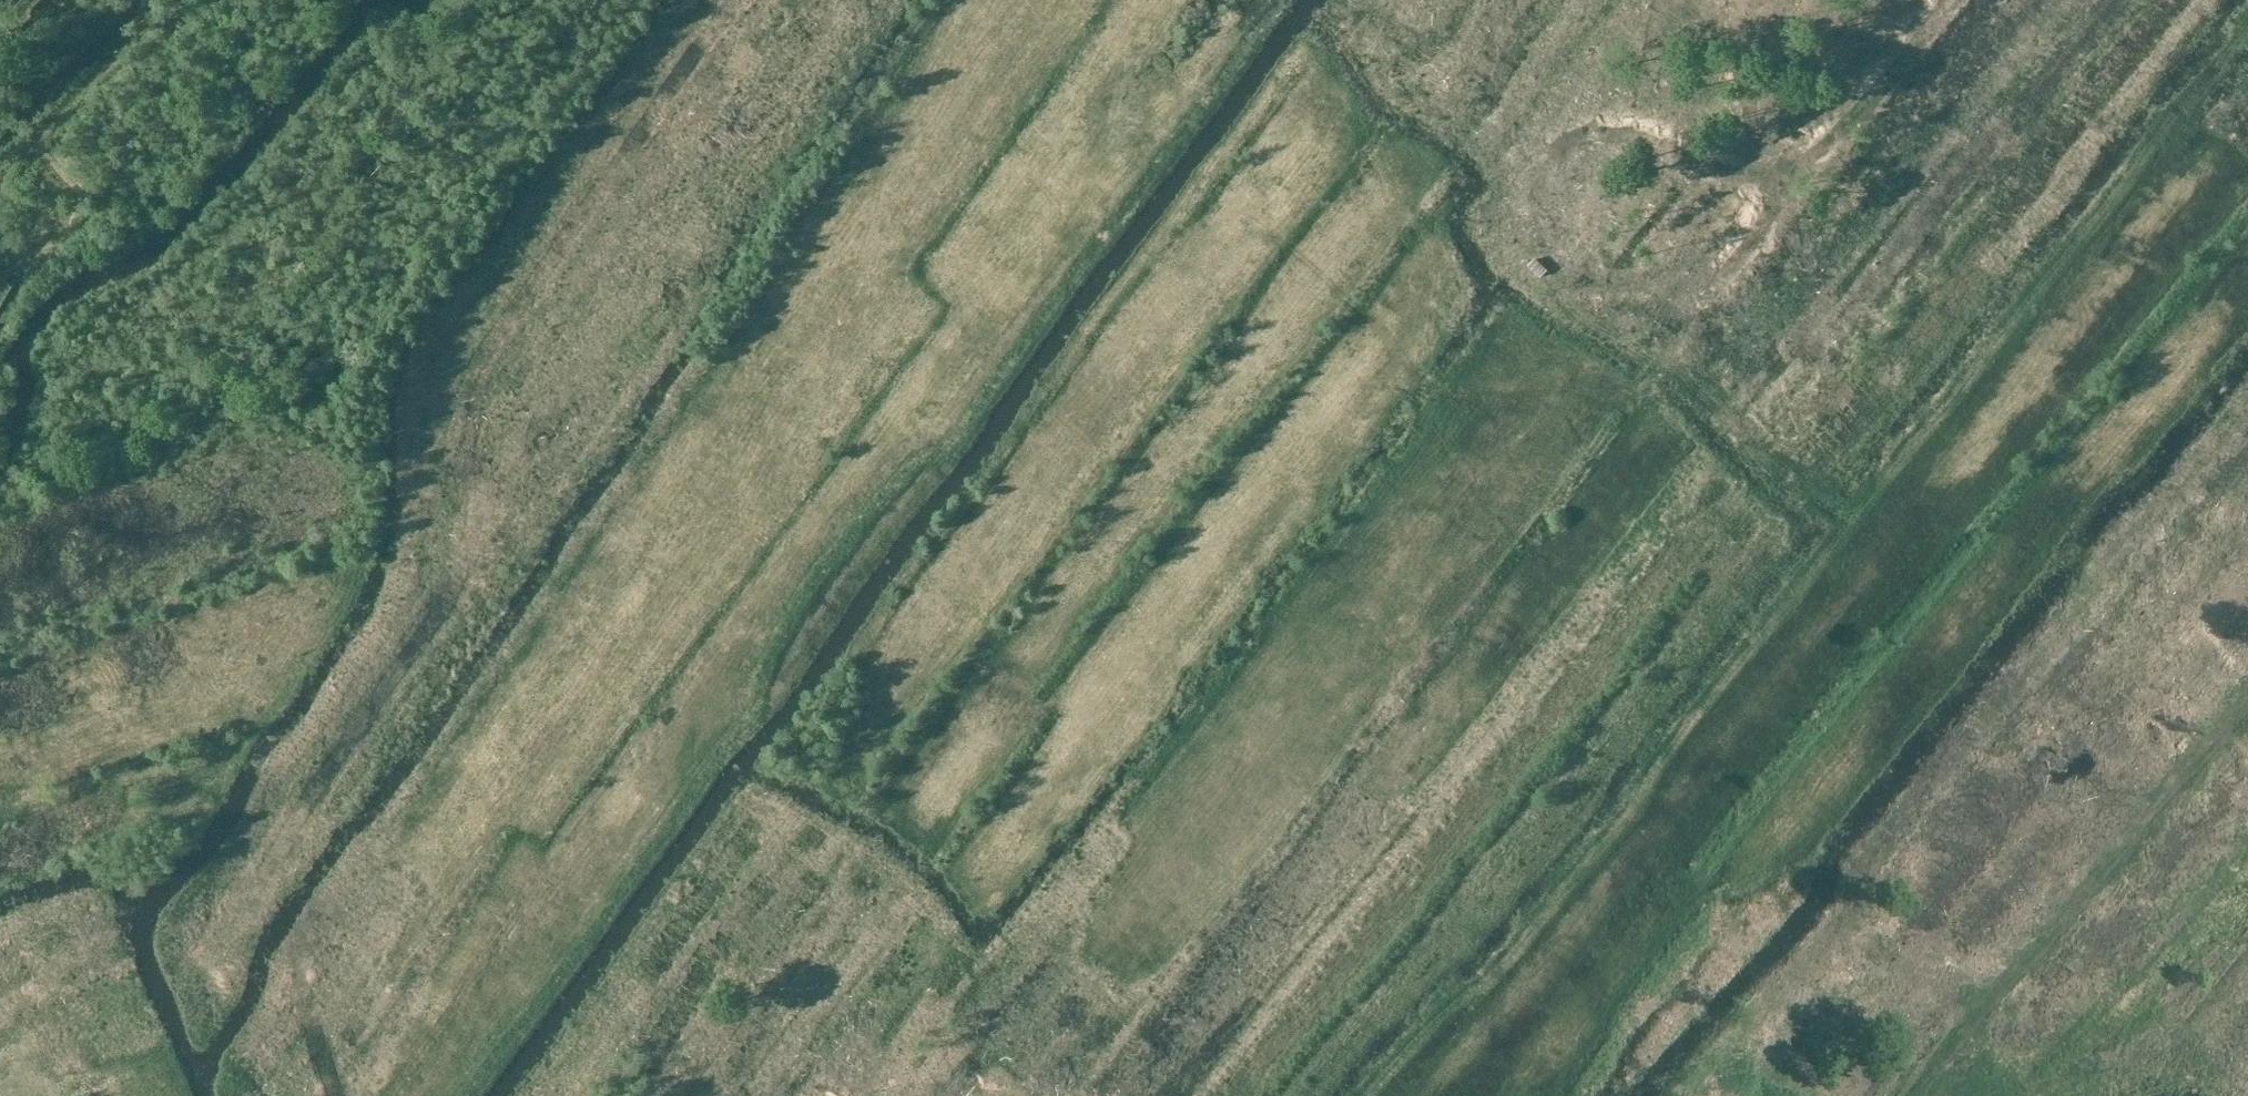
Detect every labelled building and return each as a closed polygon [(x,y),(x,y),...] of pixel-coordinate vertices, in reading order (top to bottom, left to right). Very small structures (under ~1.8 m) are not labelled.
[(1547,273),(1534,260),(1526,268),(1540,281),(1547,273)]
